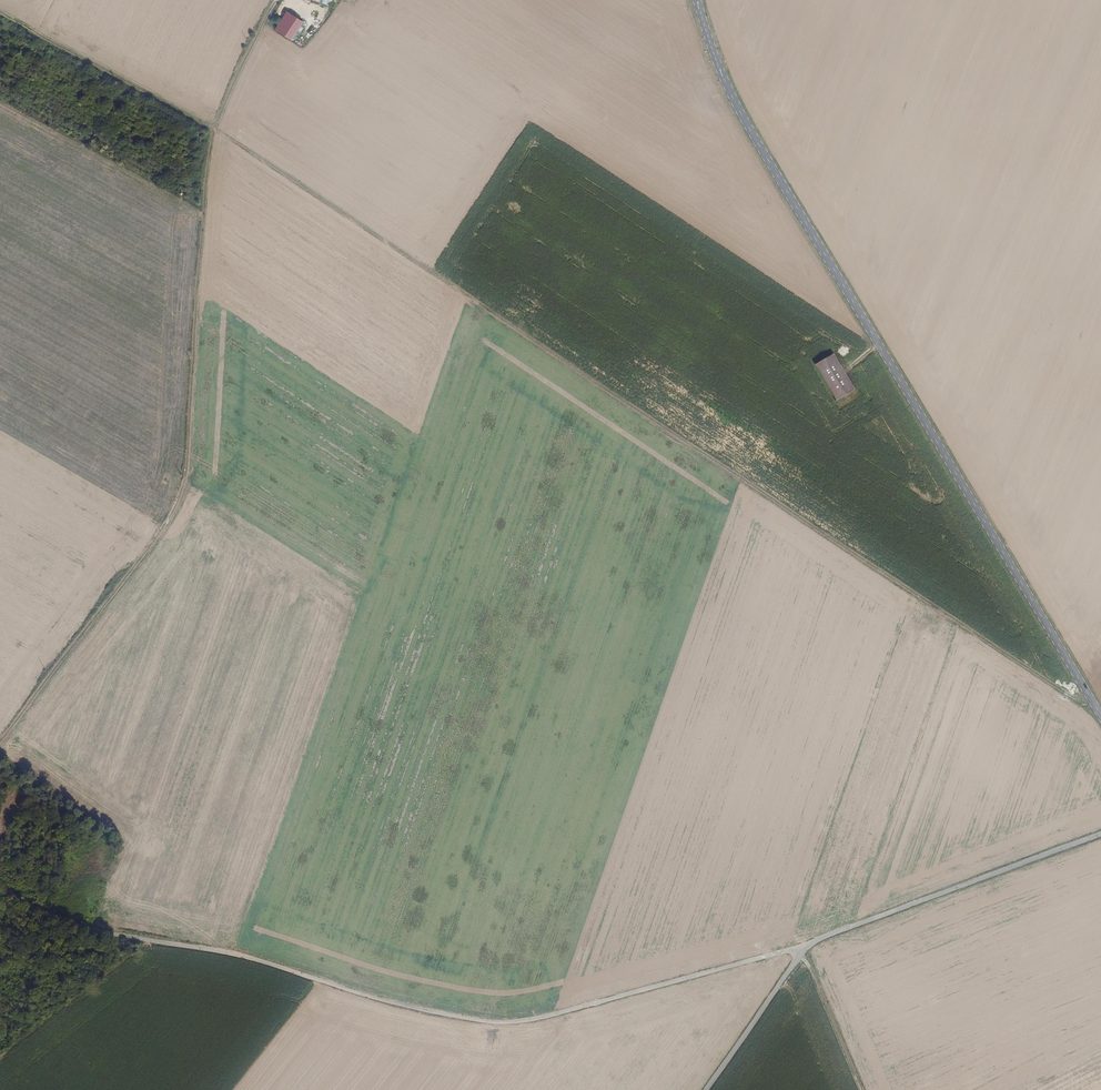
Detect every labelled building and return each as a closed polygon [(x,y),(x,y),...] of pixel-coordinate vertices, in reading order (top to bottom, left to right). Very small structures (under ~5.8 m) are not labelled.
[(299,20),(282,10),(271,28),(288,39),(299,20)] [(831,356),(812,367),(834,404),(853,393),(831,356)] [(9,967),(11,963),(4,959),(1,963),(9,967)]
